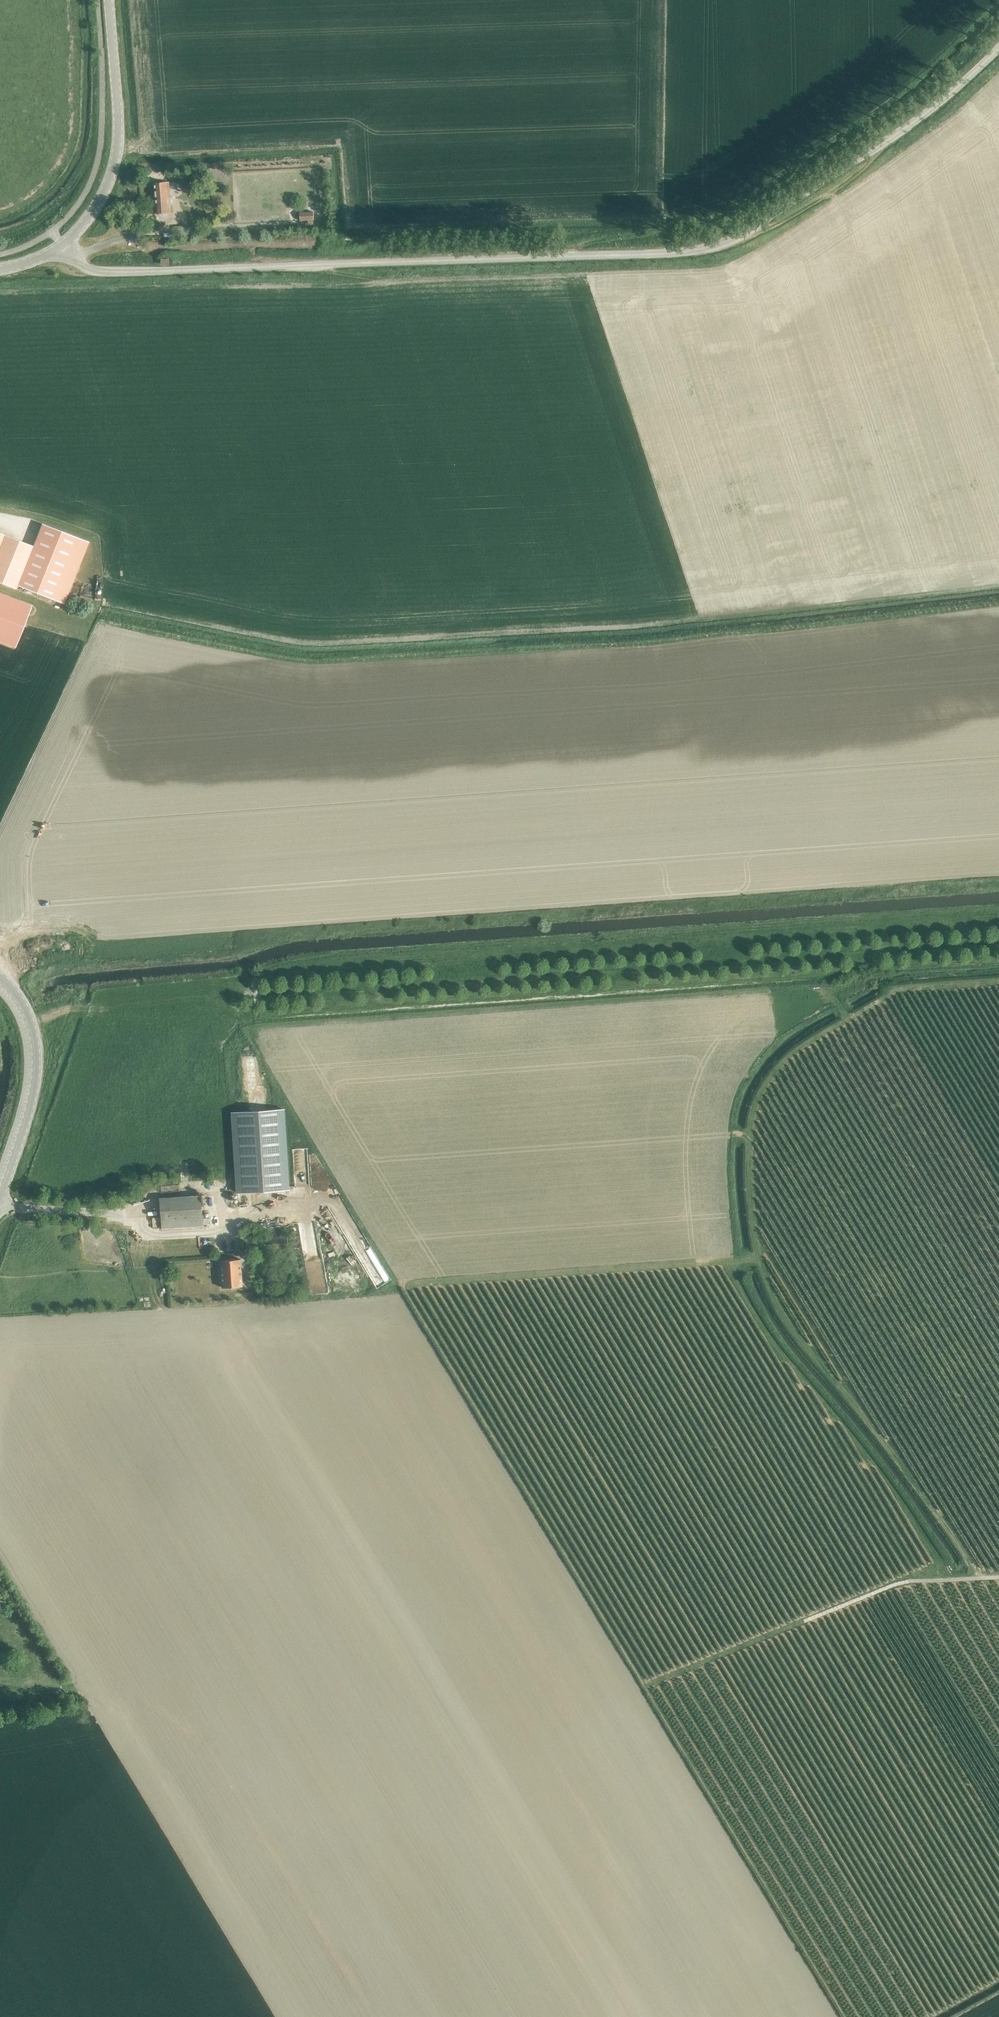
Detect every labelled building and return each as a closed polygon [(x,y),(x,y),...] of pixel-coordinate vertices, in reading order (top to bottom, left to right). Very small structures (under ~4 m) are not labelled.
[(198,180),(189,181),(189,189),(199,188),(198,180)] [(168,182),(154,183),(157,214),(171,213),(168,182)] [(299,214),(300,222),(314,221),(313,213),(299,214)] [(87,541),(41,523),(32,546),(0,533),(0,583),(14,588),(16,585),(63,603),(87,541)] [(30,604),(0,593),(0,642),(13,647),(30,604)] [(283,1109),(232,1112),(238,1192),(288,1189),(283,1109)] [(163,1229),(204,1226),(203,1224),(203,1217),(201,1196),(161,1199),(163,1229)] [(288,1236),(261,1239),(246,1241),(247,1252),(250,1252),(251,1255),(253,1254),(253,1252),(262,1251),(262,1252),(290,1249),(288,1236)] [(223,1289),(243,1287),(241,1260),(221,1261),(223,1289)] [(10,1601),(0,1595),(0,1605),(6,1608),(10,1601)]
